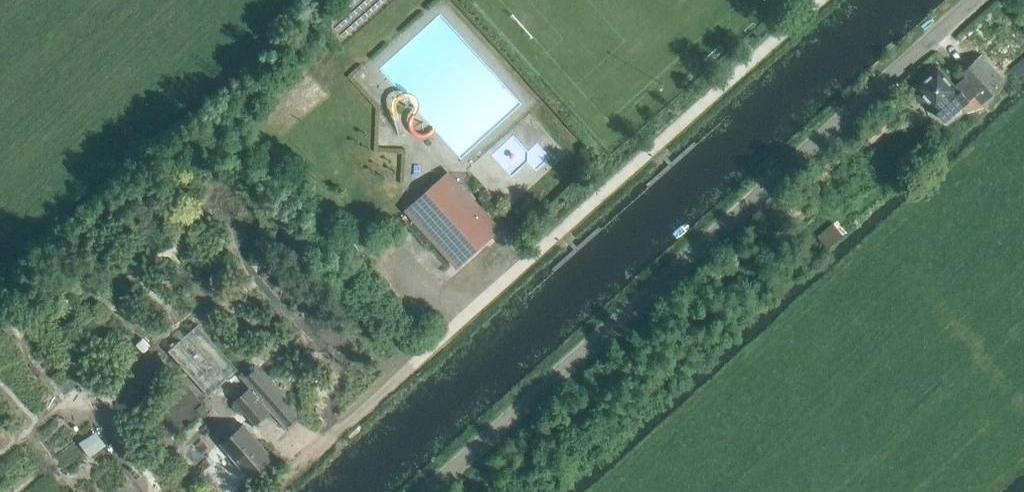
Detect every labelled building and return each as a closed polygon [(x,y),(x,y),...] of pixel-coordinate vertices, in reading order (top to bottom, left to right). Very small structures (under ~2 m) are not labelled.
[(957,76),(963,83),(974,96),(981,103),(1005,82),(981,55),(957,76)] [(974,96),(963,83),(956,89),(938,69),(917,88),(946,121),(974,96)] [(459,263),(495,231),(459,191),(459,184),(452,183),(445,174),(409,206),(459,263)] [(828,248),(839,238),(829,227),(817,236),(828,248)] [(238,369),(197,325),(168,352),(209,396),(238,369)] [(305,417),(256,361),(240,375),(250,387),(234,400),(255,425),(271,411),(288,431),(305,417)] [(251,478),(275,457),(244,423),(220,444),(251,478)]
